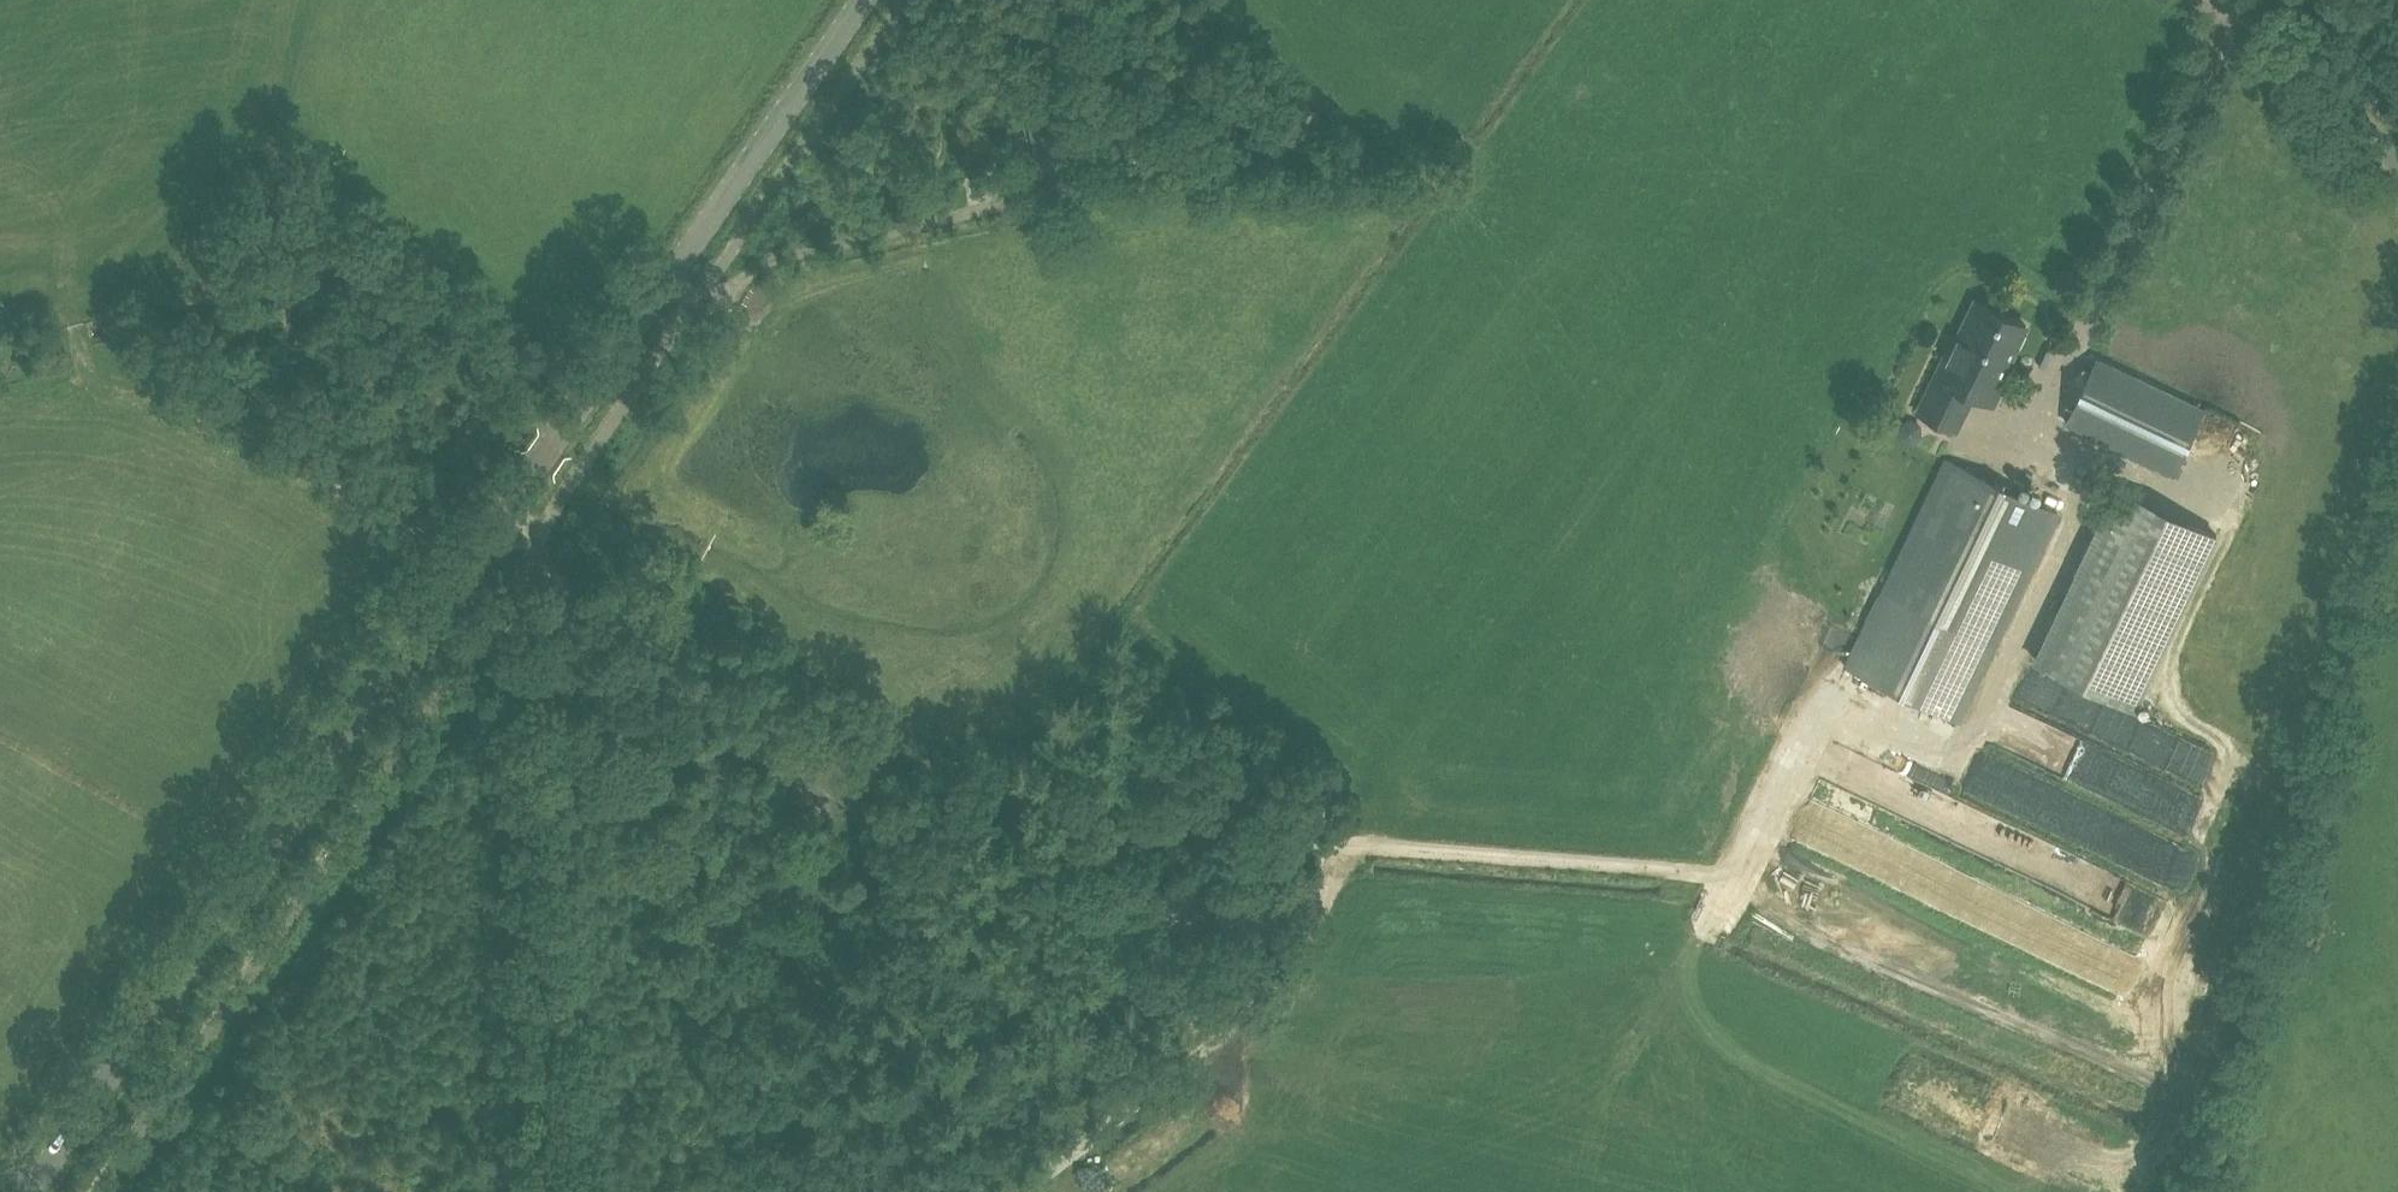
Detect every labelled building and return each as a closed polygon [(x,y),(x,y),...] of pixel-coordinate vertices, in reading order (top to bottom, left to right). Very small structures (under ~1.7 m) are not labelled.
[(1975,391),(1995,401),(2014,361),(2010,359),(2027,325),(1976,301),(1958,338),(1956,336),(1920,410),(1957,428),(1975,391)] [(2175,474),(2206,409),(2099,358),(2068,423),(2175,474)] [(1994,646),(2058,513),(1948,460),(1884,593),(1883,592),(1848,665),(1960,719),(1995,646),(1994,646)] [(2121,489),(2034,669),(2130,715),(2217,535),(2121,489)] [(2189,779),(2201,746),(2175,736),(2162,769),(2189,779)] [(2112,798),(2158,816),(2172,781),(2126,763),(2112,798)] [(2094,810),(2080,840),(2128,861),(2141,832),(2094,810)]
